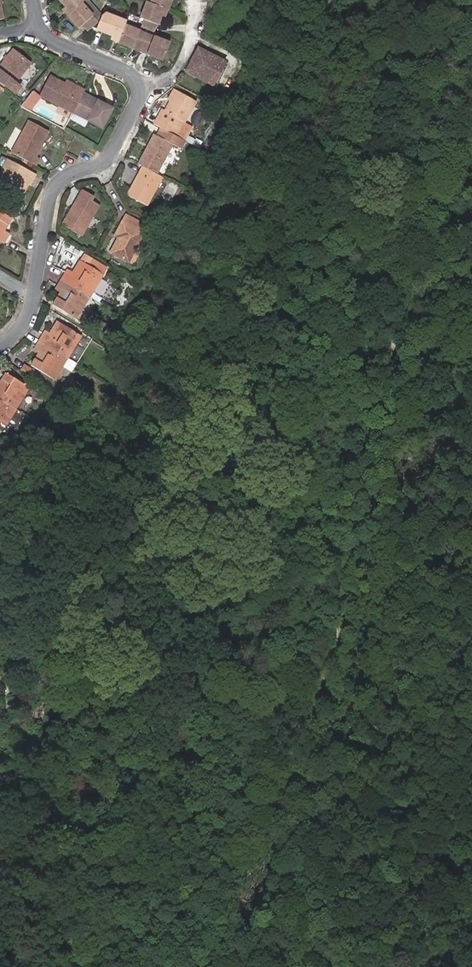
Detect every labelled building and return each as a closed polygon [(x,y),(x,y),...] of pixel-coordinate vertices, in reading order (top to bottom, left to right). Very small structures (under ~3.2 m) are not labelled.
[(83,0),(59,0),(66,7),(70,12),(81,3),(84,1),(83,0)] [(88,0),(85,0),(84,1),(81,3),(93,16),(98,12),(88,0)] [(171,0),(152,0),(150,4),(163,9),(166,11),(167,11),(171,0)] [(161,15),(163,9),(150,4),(146,2),(140,18),(143,20),(141,27),(148,29),(154,32),(156,25),(157,25),(161,15)] [(97,21),(94,18),(93,16),(81,3),(70,12),(67,15),(78,28),(81,25),(86,31),(97,22),(97,21)] [(141,47),(146,34),(140,32),(124,25),(118,38),(117,42),(133,49),(134,45),(141,47)] [(162,60),(169,43),(153,37),(146,34),(141,47),(148,50),(146,54),(162,60)] [(210,84),(222,61),(198,48),(186,72),(210,84)] [(30,64),(13,50),(0,66),(0,82),(14,94),(20,87),(15,82),(30,64)] [(212,86),(225,62),(222,61),(210,84),(212,86)] [(83,93),(84,91),(77,87),(75,90),(65,84),(51,77),(40,96),(72,113),(73,112),(83,93)] [(77,87),(67,81),(65,84),(75,90),(77,87)] [(177,137),(195,102),(175,91),(169,102),(164,111),(162,110),(154,125),(160,128),(177,137)] [(103,129),(114,109),(83,93),(73,112),(103,129)] [(30,111),(37,103),(29,98),(23,106),(30,111)] [(39,159),(35,156),(49,131),(28,120),(11,153),(35,166),(39,159)] [(156,174),(172,144),(181,148),(185,141),(177,137),(160,128),(156,135),(154,134),(138,164),(142,166),(156,174)] [(36,174),(7,159),(0,173),(0,185),(22,196),(28,185),(28,184),(30,181),(32,182),(36,174)] [(146,206),(162,177),(156,174),(142,166),(127,196),(146,206)] [(81,236),(99,205),(91,201),(93,196),(82,190),(62,225),(81,236)] [(1,229),(4,231),(11,218),(0,212),(0,232),(1,229)] [(128,262),(144,232),(147,226),(126,215),(122,221),(114,236),(118,238),(110,253),(128,262)] [(89,297),(107,268),(84,254),(72,273),(75,274),(73,277),(65,273),(61,279),(89,297)] [(89,297),(61,279),(57,286),(65,291),(63,294),(61,292),(53,305),(55,305),(68,314),(76,319),(89,297)] [(68,314),(55,305),(51,311),(64,319),(68,314)] [(81,336),(58,322),(50,334),(52,335),(51,338),(43,334),(39,340),(67,358),(81,336)] [(67,358),(39,340),(35,347),(42,352),(40,355),(38,353),(31,366),(53,380),(67,358)] [(5,373),(0,382),(0,400),(10,406),(15,409),(28,387),(5,373)] [(16,409),(15,409),(10,406),(0,400),(0,422),(1,421),(6,425),(16,409)]
